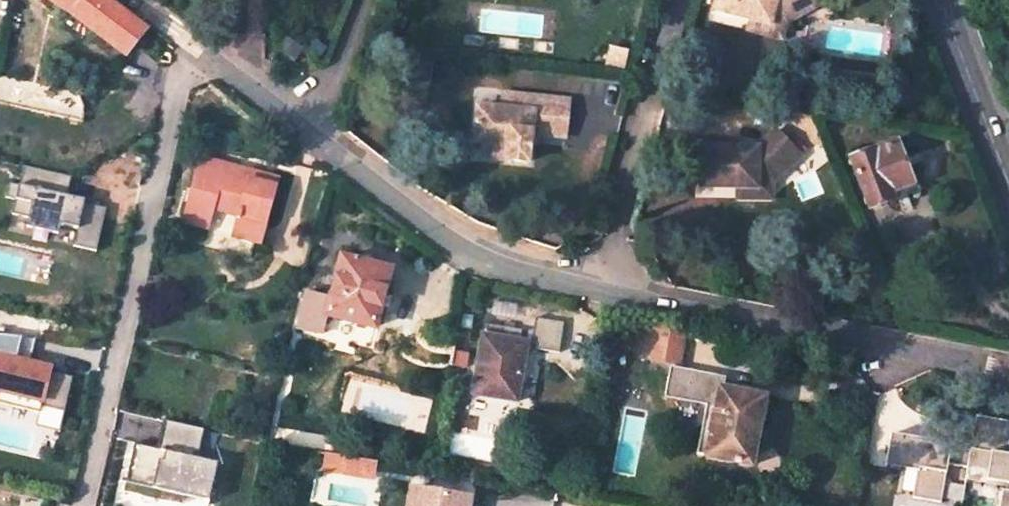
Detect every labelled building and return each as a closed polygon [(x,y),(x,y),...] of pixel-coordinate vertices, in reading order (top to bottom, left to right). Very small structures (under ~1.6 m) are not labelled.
[(124,54),(146,29),(110,0),(49,0),(124,54)] [(714,12),(750,22),(783,30),(784,26),(818,6),(814,0),(718,0),(714,12)] [(783,30),(750,22),(747,32),(780,41),(783,30)] [(303,47),(284,33),(278,49),(292,60),(293,60),(303,47)] [(83,122),(85,106),(85,100),(0,80),(0,103),(83,122)] [(526,163),(528,143),(533,144),(534,135),(563,138),(568,102),(502,94),(501,109),(476,107),(471,142),(493,145),(507,146),(506,160),(526,163)] [(723,150),(700,149),(700,189),(737,189),(771,189),(772,185),(800,158),(775,133),(758,150),(737,150),(723,150)] [(849,156),(864,202),(886,195),(883,186),(905,179),(892,142),(849,156)] [(507,146),(493,145),(492,159),(506,160),(507,146)] [(259,242),(279,176),(254,169),(252,175),(240,172),(242,165),(205,155),(185,219),(207,226),(213,208),(219,190),(245,198),(240,216),(234,234),(259,242)] [(73,246),(96,251),(105,207),(98,206),(83,202),(84,199),(66,195),(71,176),(23,164),(19,184),(8,182),(5,196),(15,199),(11,213),(27,217),(26,227),(57,234),(59,224),(76,228),(73,246)] [(240,172),(252,175),(254,169),(242,165),(240,172)] [(771,189),(737,189),(737,200),(772,201),(771,189)] [(245,198),(219,190),(213,208),(240,216),(245,198)] [(387,271),(340,259),(325,315),(372,327),(387,271)] [(561,322),(533,317),(529,343),(534,344),(533,349),(557,353),(561,322)] [(684,331),(643,323),(638,353),(651,356),(650,358),(678,363),(684,331)] [(0,332),(0,402),(37,411),(38,405),(61,410),(69,375),(47,369),(48,365),(28,361),(34,335),(0,332)] [(481,336),(471,393),(514,401),(524,343),(481,336)] [(463,371),(467,351),(452,349),(449,369),(463,371)] [(706,457),(751,466),(759,421),(764,421),(768,402),(763,401),(764,398),(723,389),(726,377),(671,366),(666,393),(707,402),(697,454),(706,456),(706,457)] [(57,430),(61,410),(38,405),(37,411),(34,425),(57,430)] [(999,460),(1006,422),(976,417),(975,428),(968,469),(987,472),(985,481),(1008,485),(1008,462),(999,460)] [(194,458),(201,428),(160,419),(153,448),(142,446),(140,456),(129,454),(122,483),(180,496),(206,502),(215,463),(194,458)] [(968,469),(975,428),(940,421),(937,442),(891,434),(887,463),(901,466),(918,469),(914,493),(913,498),(941,503),(941,498),(961,501),(964,485),(944,482),(947,466),(968,469)] [(376,477),(377,460),(324,456),(322,474),(376,477)] [(918,469),(901,466),(896,490),(914,493),(918,469)] [(968,469),(964,482),(1008,490),(1008,485),(985,481),(987,472),(968,469)] [(180,496),(122,483),(120,492),(178,504),(180,496)] [(408,488),(405,505),(464,505),(465,497),(408,488)] [(1000,493),(997,505),(1007,505),(1008,494),(1000,493)]
